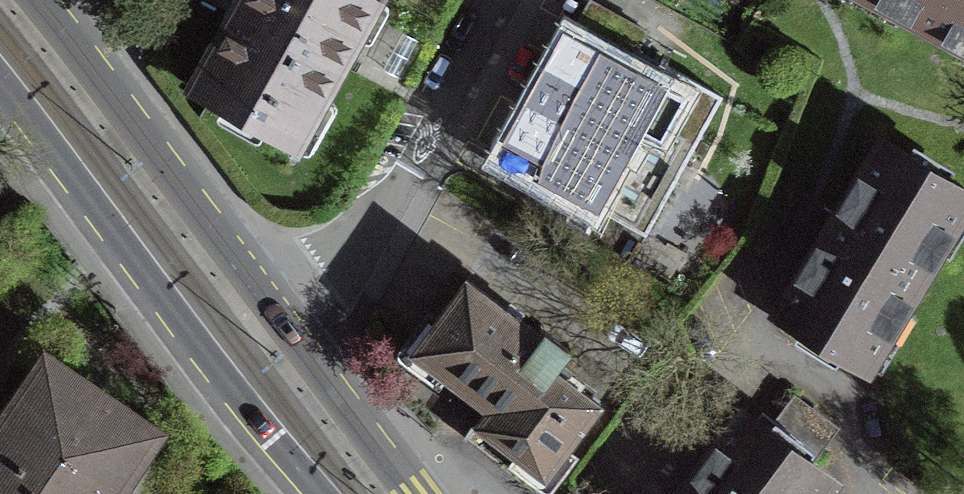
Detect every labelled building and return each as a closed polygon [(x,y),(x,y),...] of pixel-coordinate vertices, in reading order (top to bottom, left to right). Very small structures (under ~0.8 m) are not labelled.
[(231,14),(190,88),(226,108),(224,112),(257,131),(260,126),(295,146),(376,0),(239,0),(231,14)] [(571,32),(503,157),(645,234),(722,95),(664,63),(656,79),(628,63),(646,30),(590,0),(572,33),(571,32)] [(963,47),(963,0),(877,0),(963,47)] [(882,140),(776,314),(866,369),(963,207),(963,189),(882,140)] [(447,378),(487,408),(467,435),(501,461),(536,487),(599,404),(552,368),(567,348),(545,331),(542,336),(466,278),(437,316),(441,320),(406,366),(438,390),(447,378)] [(15,493),(191,493),(136,457),(153,432),(45,359),(0,426),(0,484),(15,493)] [(678,493),(818,493),(831,477),(810,461),(835,428),(793,396),(769,428),(741,408),(678,493)] [(0,484),(0,493),(15,493),(0,484)]
